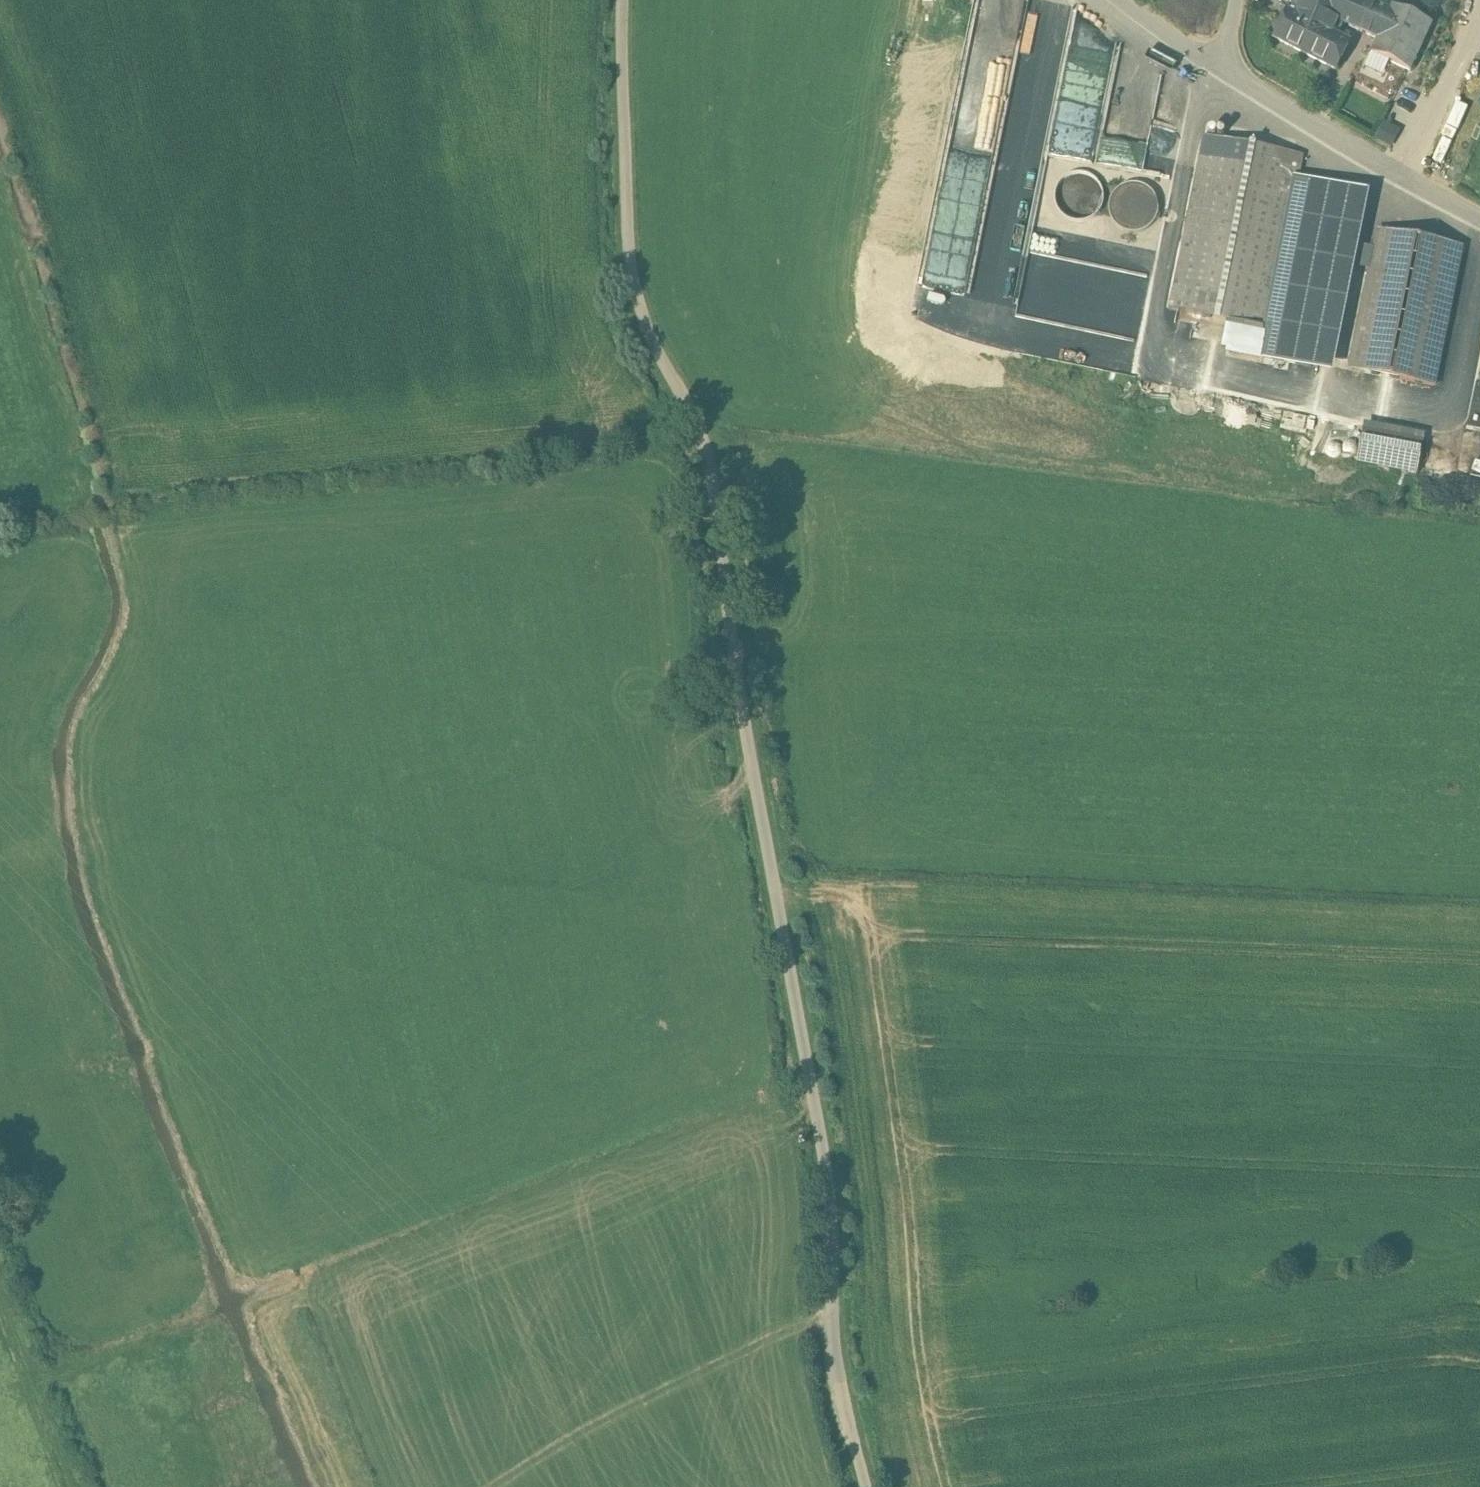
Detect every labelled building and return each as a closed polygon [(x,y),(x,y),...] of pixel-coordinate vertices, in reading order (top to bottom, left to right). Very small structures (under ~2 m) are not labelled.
[(1315,0),(1295,0),(1278,37),(1340,65),(1349,43),(1336,38),(1342,22),(1346,14),(1315,0)] [(1346,14),(1352,0),(1315,0),(1346,14)] [(1357,2),(1353,0),(1352,0),(1346,14),(1342,22),(1348,24),(1357,2)] [(1389,16),(1357,2),(1348,24),(1380,38),(1389,16)] [(1431,24),(1393,8),(1389,16),(1380,38),(1375,50),(1413,67),(1431,24)] [(1386,118),(1376,136),(1394,146),(1404,129),(1386,118)] [(1170,309),(1237,323),(1268,329),(1298,180),(1303,155),(1205,135),(1170,309)] [(1087,174),(1070,175),(1058,187),(1056,203),(1065,217),(1081,222),(1096,216),(1104,201),(1100,185),(1087,174)] [(1369,194),(1298,180),(1268,329),(1263,357),(1333,371),(1369,194)] [(1142,184),(1125,185),(1113,196),(1111,213),(1120,227),(1136,232),(1151,226),(1159,211),(1155,194),(1142,184)] [(1463,247),(1378,230),(1351,370),(1435,386),(1463,247)] [(1089,297),(1099,254),(1083,250),(1076,279),(1065,276),(1062,290),(1089,297)] [(1263,357),(1268,329),(1237,323),(1231,351),(1263,357)] [(1306,433),(1309,405),(1277,401),(1273,429),(1306,433)] [(1313,417),(1312,436),(1326,437),(1327,418),(1313,417)] [(1363,423),(1339,418),(1333,450),(1357,455),(1363,423)] [(1424,441),(1364,429),(1358,462),(1418,474),(1424,441)]
